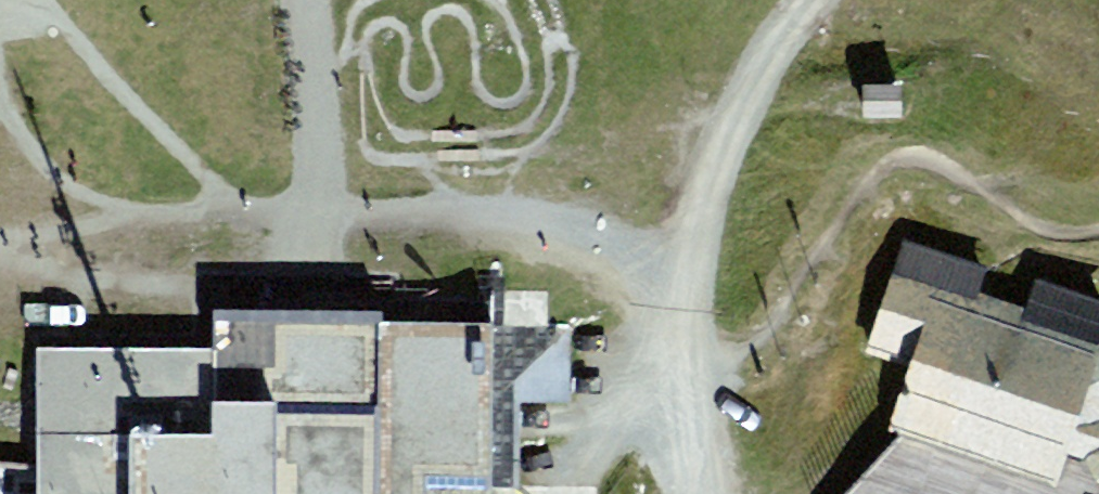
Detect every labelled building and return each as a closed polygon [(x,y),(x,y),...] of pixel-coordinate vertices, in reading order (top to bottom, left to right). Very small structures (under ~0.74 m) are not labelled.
[(898,232),(862,348),(903,360),(878,448),(836,493),(1098,493),(1098,289),(1031,270),(1025,298),(978,286),(988,257),(898,232)] [(379,309),(373,308),(327,308),(211,306),(211,349),(39,347),(37,493),(377,493),(379,309)] [(379,309),(377,493),(422,493),(422,482),(512,484),(516,309),(379,309)] [(512,484),(422,482),(422,493),(594,493),(594,487),(512,484)]
